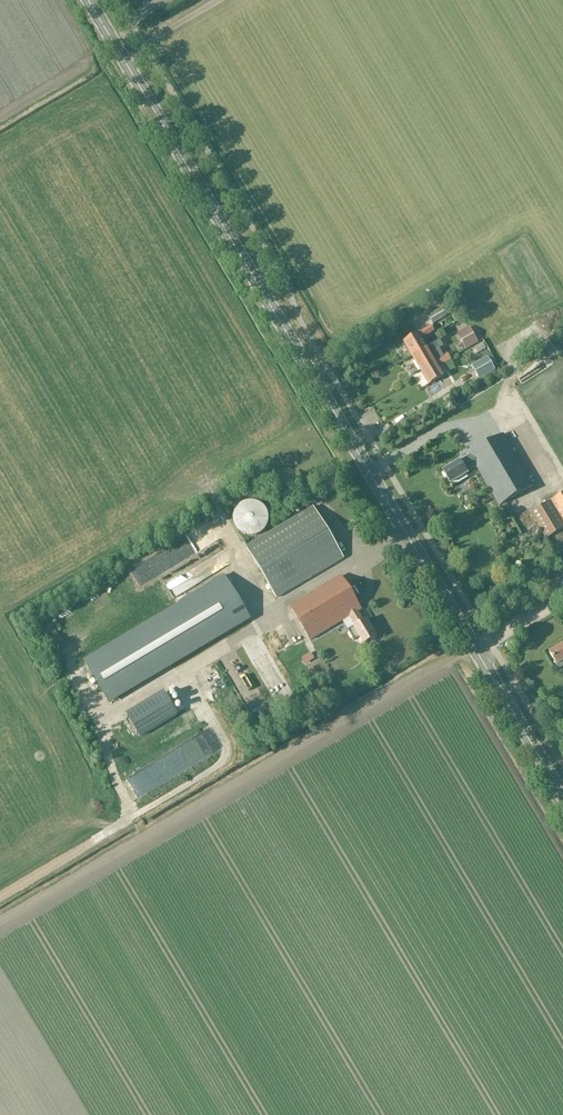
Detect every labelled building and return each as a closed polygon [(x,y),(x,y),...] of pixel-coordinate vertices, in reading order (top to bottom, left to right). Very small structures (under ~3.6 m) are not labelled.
[(441,308),(428,316),(432,324),(446,316),(441,308)] [(412,357),(426,348),(421,339),(433,331),(430,326),(403,343),(412,357)] [(469,328),(458,335),(466,348),(477,342),(469,328)] [(442,357),(437,348),(442,346),(439,340),(426,348),(412,357),(420,371),(442,357)] [(420,371),(428,385),(443,376),(443,375),(437,366),(443,363),(450,359),(447,354),(442,357),(420,371)] [(473,365),(479,377),(494,369),(493,366),(487,357),(473,365)] [(468,455),(459,461),(442,471),(449,484),(467,474),(466,472),(475,466),(498,506),(532,486),(502,434),(468,455)] [(562,525),(562,493),(548,501),(562,525)] [(243,503),(239,505),(237,508),(234,511),(233,515),(233,519),(233,523),(235,527),(237,530),(240,533),(243,535),(247,536),(250,536),(254,536),(258,535),(262,532),(264,530),(266,527),(267,524),(268,521),(268,519),(268,515),(267,512),(265,509),(264,507),(261,505),(259,503),(256,502),(252,501),(249,501),(246,502),(243,503)] [(546,535),(562,525),(548,501),(532,511),(546,535)] [(313,507),(246,547),(276,598),(343,558),(313,507)] [(182,606),(85,664),(108,702),(249,617),(224,576),(180,602),(182,606)] [(362,645),(375,637),(365,620),(362,621),(357,612),(360,610),(339,576),(290,605),(311,639),(348,617),(354,626),(347,630),(353,640),(358,638),(362,645)] [(549,652),(556,665),(562,661),(562,644),(549,652)] [(165,693),(126,716),(139,737),(177,714),(165,693)]
